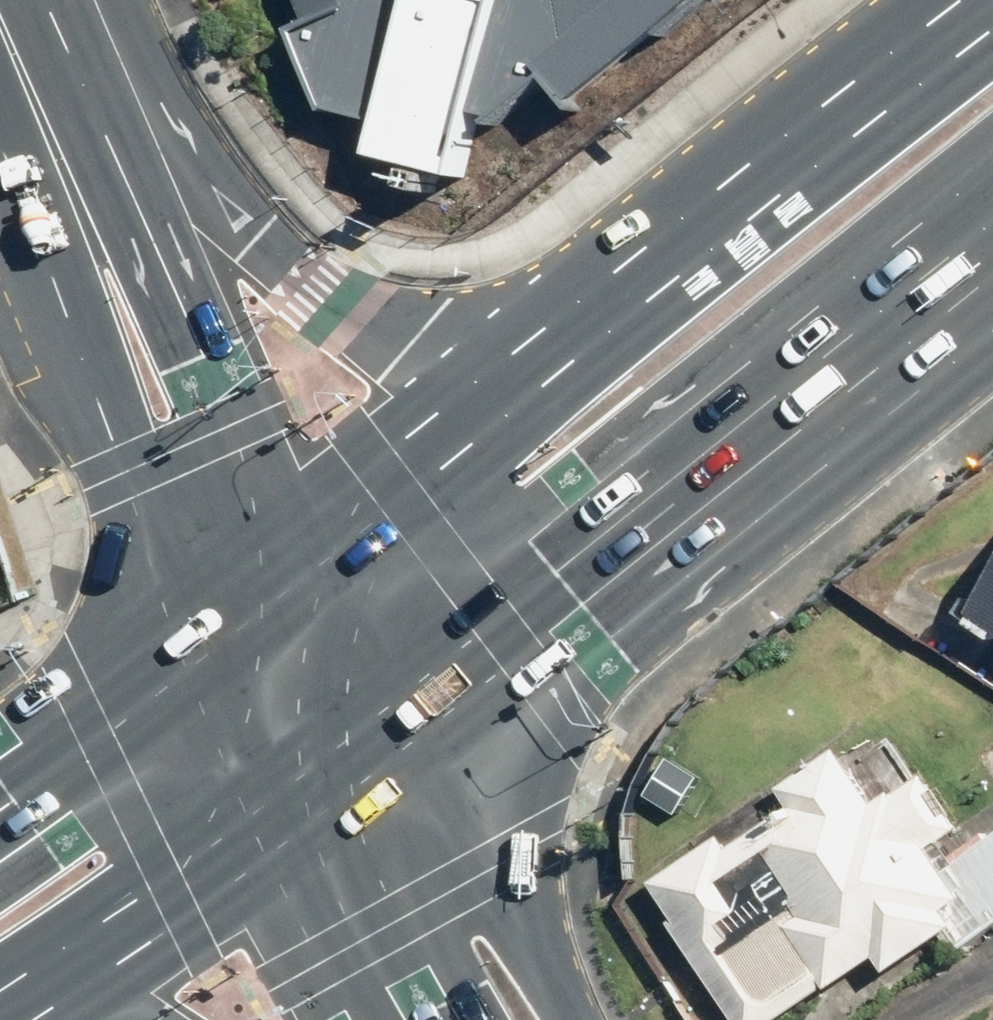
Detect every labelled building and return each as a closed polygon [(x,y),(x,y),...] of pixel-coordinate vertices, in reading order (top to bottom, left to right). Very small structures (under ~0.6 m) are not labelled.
[(307,42),(288,51),(325,124),(362,137),(356,184),(473,206),(479,147),(552,91),(584,134),(731,0),(289,0),(307,42)] [(965,859),(952,841),(972,827),(934,771),(886,804),(848,748),(790,786),(801,803),(738,845),(730,833),(658,881),(683,918),(678,922),(745,1019),(781,1019),(836,983),(839,988),(887,956),(897,971),(956,932),(967,948),(992,930),(992,840),(965,859)]
